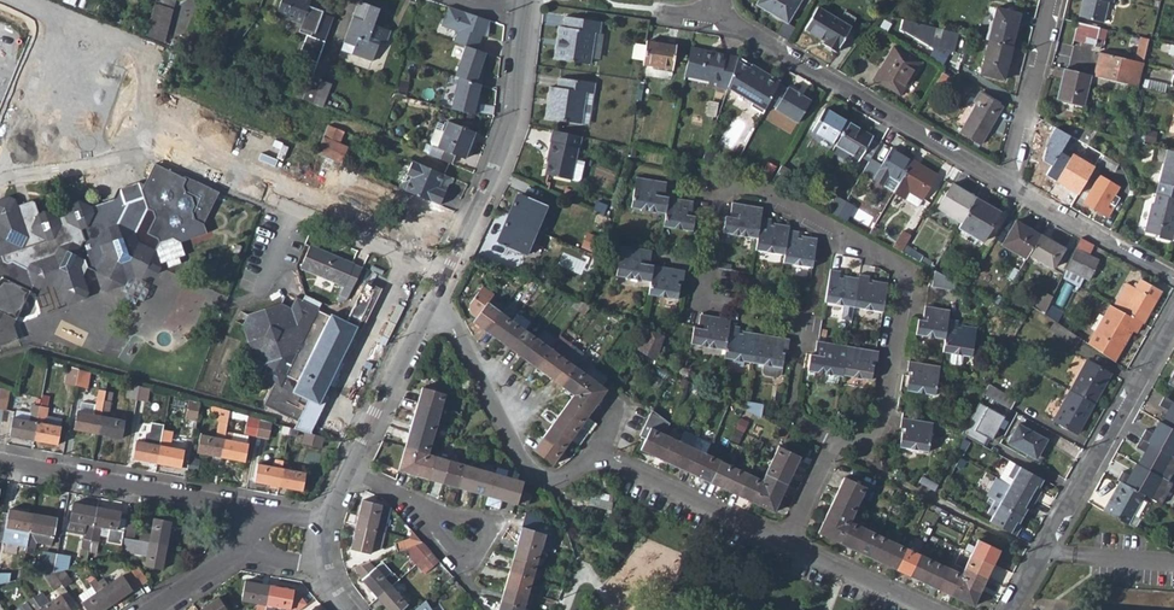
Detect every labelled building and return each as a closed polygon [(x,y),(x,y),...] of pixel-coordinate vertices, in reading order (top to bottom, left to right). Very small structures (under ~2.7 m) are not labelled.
[(310,0),(280,0),(275,15),(301,25),(308,6),(310,0)] [(358,0),(340,50),(371,61),(379,41),(385,43),(390,30),(374,24),(380,8),(358,0)] [(757,1),(771,9),(770,11),(787,22),(800,0),(758,0),(757,1)] [(1111,0),(1081,0),(1077,14),(1102,20),(1107,1),(1111,1),(1111,0)] [(164,42),(173,8),(154,3),(145,34),(164,42)] [(458,30),(454,41),(466,45),(477,48),(482,34),(485,34),(490,19),(448,5),(442,24),(458,30)] [(299,32),(310,36),(318,12),(321,13),(322,11),(308,6),(301,25),(299,32)] [(817,7),(806,30),(823,40),(822,43),(836,50),(850,26),(817,7)] [(996,7),(988,40),(1012,46),(1020,13),(996,7)] [(310,36),(324,41),(333,17),(321,13),(318,12),(310,36)] [(559,26),(554,58),(589,62),(594,31),(598,32),(600,20),(565,16),(563,26),(559,26)] [(956,49),(959,31),(940,27),(940,26),(903,18),(899,36),(956,49)] [(1098,27),(1075,22),(1071,39),(1082,42),(1083,36),(1095,38),(1098,27)] [(1148,39),(1140,37),(1138,44),(1146,46),(1148,39)] [(675,44),(647,40),(642,65),(671,69),(675,44)] [(1003,81),(1012,46),(988,40),(979,75),(1003,81)] [(1146,46),(1138,44),(1135,61),(1142,63),(1146,46)] [(477,48),(466,45),(456,75),(460,76),(481,83),(484,72),(480,71),(486,51),(477,48)] [(738,58),(739,58),(716,53),(715,56),(706,54),(707,50),(690,46),(685,73),(717,79),(716,84),(728,88),(738,58)] [(892,46),(874,79),(901,95),(920,62),(892,46)] [(1098,52),(1092,75),(1127,84),(1136,86),(1142,63),(1135,61),(1098,52)] [(727,90),(753,104),(750,109),(761,116),(767,105),(778,84),(779,82),(738,58),(728,88),(727,90)] [(1125,90),(1127,84),(1092,75),(1063,68),(1056,99),(1082,105),(1088,81),(1125,90)] [(949,76),(941,71),(933,85),(942,90),(949,76)] [(314,102),(322,79),(312,76),(307,90),(304,98),(314,102)] [(460,76),(451,108),(477,114),(480,102),(477,101),(482,84),(481,83),(460,76)] [(550,86),(545,117),(589,124),(595,81),(558,77),(556,86),(550,86)] [(314,102),(324,107),(332,83),(322,79),(314,102)] [(1143,79),(1141,87),(1143,87),(1154,90),(1163,92),(1165,84),(1143,79)] [(774,112),(798,125),(811,101),(788,87),(787,89),(778,84),(767,105),(775,109),(774,112)] [(295,85),(292,93),(304,98),(307,90),(300,87),(295,85)] [(977,102),(960,132),(979,144),(1002,105),(979,92),(974,100),(977,102)] [(812,129),(836,143),(848,122),(824,108),(812,129)] [(1114,171),(1117,164),(1087,146),(1066,133),(1037,117),(1035,127),(1114,171)] [(445,129),(437,147),(427,143),(425,142),(422,149),(429,152),(429,153),(451,163),(455,155),(464,158),(475,132),(449,120),(445,129)] [(871,136),(848,122),(836,143),(852,153),(850,157),(856,161),(871,136)] [(339,143),(345,131),(328,124),(316,152),(326,157),(340,162),(347,146),(339,143)] [(1095,131),(1068,124),(1066,133),(1087,146),(1095,131)] [(427,143),(437,147),(445,129),(435,125),(427,143)] [(580,149),(583,136),(552,129),(549,142),(550,142),(548,151),(552,152),(550,162),(548,162),(546,174),(572,179),(576,159),(578,148),(580,149)] [(1153,192),(1173,197),(1173,151),(1152,145),(1148,159),(1160,162),(1153,192)] [(891,148),(873,178),(894,190),(899,180),(912,159),(891,148)] [(572,179),(578,180),(581,178),(585,161),(576,159),(572,179)] [(937,174),(912,159),(899,180),(925,194),(937,174)] [(412,160),(400,188),(418,196),(438,204),(445,190),(438,187),(443,173),(417,162),(412,160)] [(14,336),(10,321),(27,284),(34,286),(47,282),(55,286),(59,298),(66,301),(82,296),(85,289),(80,273),(83,265),(92,269),(97,286),(104,289),(120,284),(123,277),(131,275),(136,278),(156,272),(159,266),(154,252),(206,235),(204,226),(219,194),(179,174),(178,175),(154,164),(144,184),(142,185),(139,192),(141,199),(123,205),(112,201),(91,208),(77,201),(71,202),(63,217),(59,218),(44,212),(38,214),(35,203),(30,201),(16,206),(14,198),(7,196),(0,198),(0,340),(14,336)] [(790,169),(781,164),(772,179),(782,184),(790,169)] [(438,187),(445,190),(450,177),(443,173),(438,187)] [(1099,175),(1083,202),(1106,216),(1113,204),(1109,201),(1117,186),(1099,175)] [(666,212),(669,195),(656,193),(657,189),(665,190),(665,185),(666,181),(637,176),(632,206),(666,212)] [(893,191),(918,206),(925,194),(899,180),(893,191)] [(937,207),(961,221),(975,197),(951,182),(937,207)] [(1154,192),(1151,202),(1149,204),(1143,231),(1159,234),(1158,237),(1169,240),(1173,219),(1173,216),(1173,215),(1173,211),(1173,197),(1154,192)] [(526,253),(535,231),(541,217),(546,204),(520,194),(513,210),(511,210),(497,242),(526,253)] [(692,230),(695,214),(691,214),(694,199),(669,195),(666,212),(664,225),(692,230)] [(836,195),(827,209),(837,215),(845,200),(836,195)] [(1001,211),(975,197),(961,221),(958,227),(984,241),(1001,211)] [(855,205),(845,200),(837,215),(846,220),(855,205)] [(725,229),(759,234),(762,216),(764,206),(733,201),(732,211),(741,212),(740,217),(731,215),(727,215),(725,229)] [(762,216),(759,234),(757,247),(787,252),(791,227),(792,222),(776,221),(776,223),(772,222),(772,217),(762,216)] [(535,231),(541,233),(547,219),(541,217),(535,231)] [(1001,244),(1025,258),(1028,253),(1039,234),(1015,220),(1001,244)] [(791,227),(787,252),(786,261),(816,265),(820,236),(813,235),(805,234),(805,236),(800,235),(801,229),(791,227)] [(902,250),(911,233),(903,228),(892,245),(902,250)] [(1065,248),(1039,234),(1028,253),(1054,268),(1065,248)] [(1075,247),(1089,253),(1093,245),(1080,237),(1078,240),(1075,247)] [(354,262),(310,243),(300,265),(344,284),(345,283),(352,287),(362,267),(354,263),(354,262)] [(652,280),(655,264),(641,262),(642,258),(650,259),(651,254),(652,248),(628,244),(624,275),(652,280)] [(1098,258),(1089,253),(1075,247),(1061,277),(1083,289),(1098,258)] [(685,269),(655,264),(652,280),(650,294),(678,299),(681,283),(679,283),(679,280),(683,280),(685,269)] [(843,270),(833,268),(828,301),(847,304),(844,318),(854,319),(856,306),(861,277),(845,275),(845,277),(842,276),(843,270)] [(956,281),(934,268),(932,286),(954,289),(956,281)] [(861,273),(861,277),(856,306),(886,310),(890,281),(875,279),(875,282),(871,281),(872,274),(861,273)] [(521,284),(525,277),(520,275),(517,281),(521,284)] [(1126,282),(1112,306),(1141,322),(1143,323),(1161,290),(1140,278),(1135,287),(1126,282)] [(258,375),(275,383),(265,403),(299,419),(305,408),(314,412),(339,362),(377,286),(366,281),(347,320),(331,313),(329,319),(316,313),(319,307),(297,297),(291,307),(281,302),(247,315),(243,324),(256,358),(250,372),(258,375)] [(552,464),(570,439),(579,427),(586,418),(607,389),(587,375),(575,366),(487,301),(493,292),(481,283),(468,302),(471,313),(475,316),(473,321),(572,395),(533,450),(552,464)] [(339,362),(343,364),(381,288),(377,286),(339,362)] [(1042,290),(1034,307),(1044,314),(1053,295),(1042,290)] [(578,311),(584,302),(579,300),(574,307),(578,311)] [(944,335),(947,314),(949,305),(926,301),(924,312),(928,312),(928,317),(920,315),(918,330),(944,335)] [(584,315),(591,305),(586,303),(584,302),(578,311),(584,315)] [(1135,333),(1141,322),(1112,306),(1110,305),(1088,343),(1114,360),(1132,330),(1135,333)] [(316,313),(329,319),(331,313),(319,307),(316,313)] [(727,347),(730,324),(731,317),(702,313),(701,323),(708,323),(708,328),(699,326),(695,326),(692,342),(727,347)] [(944,335),(942,348),(951,349),(963,351),(972,353),(977,323),(961,321),(960,323),(957,322),(958,316),(947,314),(944,335)] [(1074,347),(1081,338),(1054,320),(1048,330),(1074,347)] [(755,362),(759,333),(744,330),(744,333),(740,333),(741,325),(730,324),(727,347),(725,357),(755,362)] [(670,338),(650,330),(638,348),(656,360),(670,338)] [(764,363),(782,366),(784,352),(782,352),(783,347),(790,348),(791,338),(759,333),(755,362),(764,363)] [(846,374),(850,344),(819,340),(817,349),(821,350),(820,353),(813,352),(810,369),(846,375),(846,374)] [(882,349),(850,344),(846,374),(872,378),(875,362),(873,362),(874,358),(880,359),(882,349)] [(950,356),(962,358),(963,351),(951,349),(950,356)] [(940,361),(909,357),(907,367),(916,369),(916,373),(910,373),(908,388),(935,393),(940,361)] [(581,359),(575,366),(587,375),(593,368),(581,359)] [(1087,359),(1070,389),(1095,403),(1112,373),(1087,359)] [(782,366),(764,363),(763,370),(765,374),(777,376),(781,374),(782,366)] [(64,382),(75,385),(78,368),(67,365),(64,382)] [(89,383),(106,386),(108,377),(78,368),(75,385),(87,387),(89,383)] [(125,397),(136,399),(139,385),(128,382),(125,397)] [(1016,398),(988,383),(986,387),(983,393),(1010,408),(1016,398)] [(146,401),(148,388),(139,385),(136,399),(146,401)] [(1173,410),(1173,401),(1151,385),(1147,392),(1173,410)] [(9,390),(0,386),(0,408),(3,409),(5,409),(9,390)] [(421,386),(398,469),(517,503),(523,481),(429,453),(445,394),(421,386)] [(1078,431),(1095,403),(1070,389),(1053,419),(1078,431)] [(73,428),(97,432),(105,391),(99,390),(96,404),(94,413),(79,411),(77,411),(73,428)] [(111,392),(105,391),(97,432),(121,437),(125,419),(108,416),(111,392)] [(185,418),(196,420),(200,402),(189,399),(185,418)] [(749,400),(748,409),(764,417),(766,402),(749,400)] [(79,411),(94,413),(96,404),(81,401),(79,411)] [(980,401),(964,432),(987,445),(1004,414),(980,401)] [(9,434),(34,439),(40,406),(31,404),(28,419),(13,417),(9,434)] [(47,407),(40,406),(34,439),(57,444),(60,426),(45,422),(47,407)] [(197,451),(220,456),(225,429),(229,410),(212,406),(211,409),(218,422),(215,436),(200,434),(197,451)] [(934,420),(903,415),(900,426),(906,427),(904,431),(903,431),(901,446),(928,450),(934,420)] [(245,433),(256,435),(259,419),(248,416),(245,433)] [(587,433),(589,434),(596,425),(586,418),(579,427),(587,433)] [(268,438),(271,422),(259,419),(256,435),(268,438)] [(735,429),(744,433),(749,423),(740,419),(735,429)] [(133,458),(156,462),(159,444),(162,429),(164,424),(151,421),(149,430),(145,432),(144,441),(136,440),(133,458)] [(1018,423),(1007,442),(1028,453),(1029,451),(1036,455),(1046,439),(1018,423)] [(288,434),(289,427),(283,425),(282,429),(281,432),(288,434)] [(296,436),(298,430),(289,427),(288,434),(296,436)] [(570,439),(578,445),(587,433),(579,427),(570,439)] [(662,432),(650,427),(640,448),(652,454),(662,432)] [(690,445),(706,452),(712,440),(685,428),(680,440),(690,445)] [(172,431),(162,429),(159,444),(156,462),(181,467),(184,449),(170,446),(172,431)] [(233,431),(225,429),(220,456),(245,460),(248,442),(231,439),(233,431)] [(320,448),(323,437),(304,431),(302,443),(320,448)] [(742,434),(735,431),(731,441),(738,444),(742,434)] [(662,432),(652,454),(667,461),(677,439),(662,432)] [(677,439),(667,461),(680,468),(690,445),(680,440),(677,439)] [(1155,454),(1152,452),(1142,445),(1135,440),(1117,465),(1138,480),(1155,454)] [(1142,445),(1152,452),(1155,447),(1145,440),(1142,445)] [(770,459),(792,469),(799,455),(777,444),(770,459)] [(690,445),(680,468),(694,474),(705,452),(690,445)] [(705,452),(694,474),(706,480),(717,458),(705,452)] [(962,466),(967,458),(961,455),(956,464),(962,466)] [(198,458),(189,456),(187,467),(196,469),(198,458)] [(717,458),(706,480),(722,487),(733,465),(717,458)] [(254,480),(279,485),(282,467),(283,461),(275,459),(274,465),(258,463),(254,480)] [(764,472),(786,482),(792,469),(770,459),(764,472)] [(1038,484),(1042,478),(1013,462),(1007,473),(1012,476),(1009,482),(1036,497),(1040,489),(1033,485),(1035,483),(1038,484)] [(733,465),(722,487),(736,494),(746,471),(733,465)] [(305,472),(282,467),(279,485),(301,489),(305,472)] [(746,471),(736,494),(749,500),(756,486),(760,477),(746,471)] [(756,486),(780,497),(786,482),(764,472),(761,478),(760,477),(756,486)] [(922,474),(920,479),(935,488),(938,483),(922,474)] [(866,485),(843,475),(837,489),(860,499),(866,485)] [(1032,505),(1036,497),(1009,482),(1006,488),(1000,485),(993,497),(1022,514),(1026,506),(1022,504),(1024,501),(1032,505)] [(1109,501),(1105,510),(1128,523),(1145,494),(1123,482),(1111,502),(1109,501)] [(749,500),(773,511),(776,504),(780,497),(756,486),(749,500)] [(860,499),(837,489),(830,503),(853,514),(860,499)] [(992,511),(989,518),(1016,533),(1021,525),(1012,520),(1014,518),(1019,520),(1022,514),(993,497),(987,508),(992,511)] [(362,500),(356,524),(384,530),(389,511),(381,509),(382,504),(362,500)] [(82,538),(90,539),(97,506),(73,501),(69,520),(84,523),(82,535),(82,538)] [(853,514),(830,503),(824,517),(847,528),(851,519),(853,514)] [(120,510),(97,506),(90,539),(99,540),(102,526),(117,528),(120,510)] [(18,544),(27,546),(28,540),(33,512),(9,508),(5,526),(20,529),(18,544)] [(57,516),(33,512),(28,540),(51,544),(57,516)] [(847,528),(824,517),(820,524),(817,532),(840,542),(847,528)] [(137,520),(126,518),(122,536),(134,538),(137,520)] [(139,531),(138,539),(167,544),(171,521),(153,518),(150,533),(139,531)] [(847,528),(840,542),(855,549),(865,526),(851,519),(847,528)] [(67,531),(82,535),(84,523),(69,520),(67,531)] [(382,542),(384,530),(356,524),(350,548),(371,553),(374,540),(382,542)] [(532,578),(535,570),(536,565),(540,550),(545,532),(520,526),(498,609),(524,609),(532,578)] [(865,526),(855,549),(869,556),(880,533),(865,526)] [(540,550),(547,551),(551,535),(545,532),(540,550)] [(880,533),(869,556),(883,562),(893,539),(880,533)] [(163,568),(167,544),(138,539),(134,538),(122,536),(120,550),(146,554),(144,565),(163,568)] [(394,541),(397,551),(403,549),(422,542),(420,539),(410,536),(394,541)] [(971,549),(994,560),(999,548),(977,538),(971,549)] [(893,539),(883,562),(896,569),(907,546),(893,539)] [(403,549),(416,564),(431,552),(422,542),(403,549)] [(907,546),(896,569),(910,575),(921,552),(907,546)] [(964,564),(986,576),(994,560),(971,549),(964,564)] [(43,550),(39,574),(41,574),(53,571),(57,553),(43,550)] [(536,565),(543,567),(547,551),(540,550),(536,565)] [(424,573),(438,560),(431,552),(416,564),(424,573)] [(935,559),(921,552),(910,575),(924,582),(935,559)] [(69,555),(57,553),(53,571),(64,568),(68,568),(69,555)] [(935,559),(924,582),(939,589),(949,565),(935,559)] [(374,567),(369,561),(354,566),(356,571),(362,578),(361,579),(377,597),(392,585),(376,567),(374,567)] [(136,564),(128,570),(139,586),(147,579),(136,564)] [(960,580),(980,589),(986,576),(964,564),(961,570),(957,579),(960,580)] [(949,565),(939,589),(953,595),(960,580),(957,579),(961,570),(949,565)] [(72,581),(64,568),(53,571),(61,583),(64,587),(72,581)] [(532,578),(539,580),(541,572),(535,570),(532,578)] [(52,589),(61,583),(53,571),(41,574),(52,589)] [(113,603),(97,581),(92,573),(87,578),(92,585),(96,591),(81,602),(87,609),(102,609),(113,603)] [(104,577),(97,581),(113,603),(133,589),(121,573),(107,583),(104,577)] [(269,584),(246,580),(242,600),(256,603),(255,609),(265,609),(269,584)] [(960,580),(953,595),(972,605),(980,589),(960,580)] [(297,609),(300,593),(293,592),(293,588),(269,584),(265,609),(274,609),(275,606),(297,609)] [(96,591),(92,585),(77,595),(81,602),(96,591)] [(392,585),(377,597),(388,609),(399,609),(407,603),(392,585)] [(1098,586),(1096,609),(1173,609),(1173,592),(1098,586)] [(34,599),(42,609),(70,609),(71,609),(60,593),(48,601),(43,593),(34,599)] [(297,609),(299,609),(309,603),(300,593),(297,609)] [(198,609),(228,609),(218,596),(198,609)] [(34,599),(28,604),(33,609),(42,609),(34,599)]
